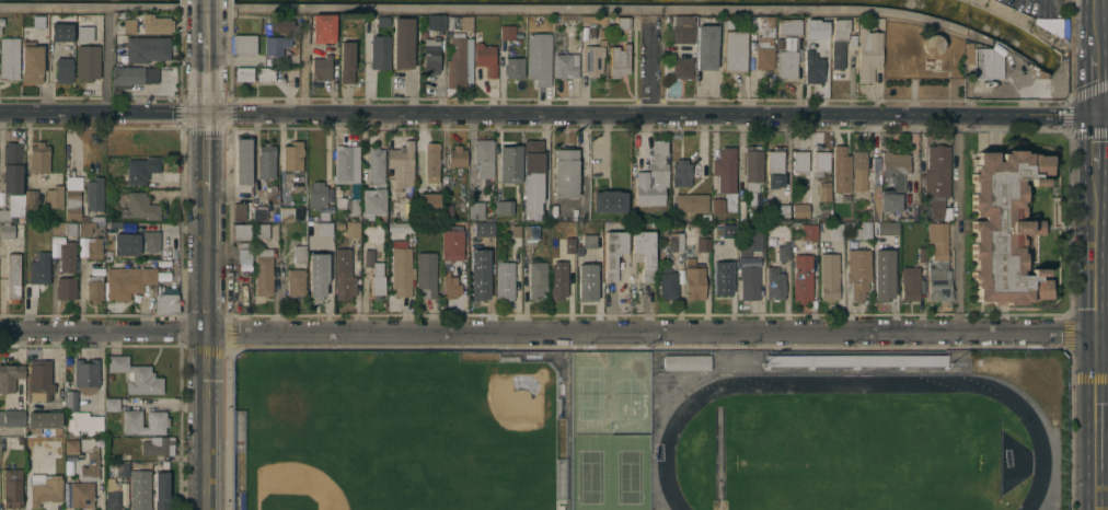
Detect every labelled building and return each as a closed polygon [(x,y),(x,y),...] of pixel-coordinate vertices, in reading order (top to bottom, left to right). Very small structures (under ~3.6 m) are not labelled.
[(42,83),(21,83),(21,25),(33,25),(33,14),(46,14),(46,30),(33,30),(33,39),(34,39),(34,45),(42,45),(42,83)] [(169,19),(169,21),(172,21),(172,32),(169,32),(169,34),(141,34),(141,14),(151,14),(151,19),(169,19)] [(334,42),(324,42),(324,43),(312,43),(312,14),(334,14),(334,42)] [(426,28),(426,20),(418,20),(418,14),(426,14),(445,14),(445,28),(426,28)] [(605,21),(605,23),(595,23),(595,21),(588,21),(588,23),(580,22),(580,14),(610,15),(610,21),(605,21)] [(376,25),(376,15),(389,15),(389,25),(376,25)] [(446,30),(446,15),(472,15),(472,30),(446,30)] [(671,43),(671,25),(672,25),(672,15),(694,15),(694,24),(694,43),(671,43)] [(759,15),(773,15),(773,27),(759,27),(759,15)] [(418,37),(412,37),(412,38),(415,38),(415,46),(412,46),(412,68),(393,68),(393,16),(412,16),(412,24),(418,24),(418,30),(418,37)] [(630,16),(630,28),(616,28),(616,16),(630,16)] [(134,18),(134,32),(122,32),(122,18),(134,18)] [(273,32),(273,31),(268,31),(268,21),(273,21),(273,18),(293,18),(293,24),(299,24),(298,36),(291,36),(291,32),(273,32)] [(800,18),(800,34),(777,34),(777,18),(800,18)] [(1050,18),(1062,19),(1062,36),(1059,36),(1050,32),(1050,18)] [(843,69),(830,69),(830,39),(832,39),(832,19),(847,19),(847,32),(846,32),(846,43),(843,43),(843,69)] [(50,23),(71,23),(71,40),(70,40),(70,43),(61,43),(61,40),(49,40),(50,23)] [(809,36),(809,23),(828,23),(828,36),(809,36)] [(515,24),(515,39),(499,39),(499,24),(515,24)] [(694,24),(716,25),(716,45),(715,45),(715,69),(696,69),(696,43),(694,43),(694,24)] [(91,26),(91,44),(76,44),(76,27),(91,26)] [(866,26),(866,32),(880,32),(880,67),(874,67),(874,82),(857,82),(858,26),(866,26)] [(425,30),(425,37),(434,37),(434,36),(438,36),(438,37),(439,37),(439,71),(438,71),(438,73),(425,73),(425,71),(423,71),(423,37),(418,37),(418,30),(425,30)] [(746,31),(746,71),(723,70),(724,31),(746,31)] [(45,32),(33,32),(33,46),(45,46),(45,32)] [(550,86),(534,86),(534,79),(527,79),(527,33),(551,33),(550,86)] [(255,34),(255,54),(233,54),(233,34),(255,34)] [(930,34),(933,34),(936,34),(939,36),(942,38),(943,42),(943,45),(942,48),(940,50),(937,53),(934,54),(931,54),(927,53),(925,50),(923,48),(923,45),(923,42),(924,38),(926,36),(930,34)] [(389,68),(380,68),(380,70),(378,70),(378,68),(370,68),(370,35),(389,35),(389,68)] [(755,45),(755,35),(772,35),(772,45),(772,69),(765,69),(765,70),(760,70),(760,68),(754,68),(754,45),(755,45)] [(282,36),(282,57),(270,57),(270,55),(264,55),(265,36),(282,36)] [(794,36),(794,47),(784,47),(784,36),(794,36)] [(7,77),(0,77),(0,37),(19,37),(18,79),(7,79),(7,77)] [(169,59),(147,59),(147,62),(126,61),(126,37),(169,37),(169,59)] [(471,86),(447,86),(447,59),(450,59),(450,37),(470,37),(471,86)] [(341,40),(354,40),(354,83),(341,82),(341,40)] [(495,62),(496,62),(496,78),(487,78),(487,66),(482,66),(482,63),(474,63),(474,42),(482,42),(482,45),(495,45),(495,62)] [(619,46),(618,49),(623,49),(623,43),(630,44),(630,72),(621,72),(621,77),(619,77),(619,78),(610,78),(610,46),(619,46)] [(99,78),(91,78),(91,81),(82,81),(82,78),(76,78),(76,45),(99,45),(99,78)] [(603,45),(603,56),(602,56),(602,72),(598,72),(598,76),(588,76),(588,71),(584,71),(585,45),(603,45)] [(777,50),(783,50),(783,48),(788,48),(788,50),(796,50),(796,77),(795,77),(795,79),(790,79),(790,77),(777,77),(777,50)] [(812,49),(812,54),(816,54),(816,57),(823,57),(823,77),(820,77),(819,78),(816,78),(813,77),(804,77),(804,49),(812,49)] [(1002,58),(1002,78),(991,78),(991,86),(974,86),(973,49),(989,49),(1002,58)] [(324,57),(324,54),(332,54),(331,79),(311,79),(312,57),(324,57)] [(572,54),(572,65),(578,65),(578,78),(554,78),(554,54),(572,54)] [(71,82),(55,82),(55,57),(71,57),(71,82)] [(523,77),(518,77),(518,79),(513,79),(513,77),(506,77),(506,74),(504,74),(504,69),(506,69),(506,57),(523,57),(523,77)] [(671,58),(694,58),(694,78),(689,78),(689,79),(685,79),(685,78),(684,78),(684,79),(681,79),(681,78),(678,78),(678,79),(674,79),(674,78),(672,78),(671,58)] [(143,67),(158,67),(158,82),(143,82),(143,83),(130,83),(130,88),(116,88),(116,83),(112,83),(112,66),(143,66),(143,67)] [(253,67),(253,81),(235,81),(235,67),(253,67)] [(274,67),(274,81),(257,81),(257,67),(274,67)] [(251,138),(251,184),(235,184),(235,138),(251,138)] [(493,178),(477,177),(477,164),(474,164),(474,140),(475,140),(475,138),(492,139),(493,139),(493,178)] [(388,148),(399,148),(399,146),(403,146),(404,139),(413,139),(413,185),(412,185),(412,192),(394,192),(394,187),(394,167),(388,167),(388,148)] [(648,171),(648,159),(653,159),(653,139),(667,139),(667,154),(665,154),(665,163),(668,163),(668,186),(665,186),(665,204),(636,204),(636,171),(648,171)] [(49,172),(30,172),(30,144),(35,144),(35,140),(43,140),(43,144),(49,144),(49,172)] [(291,144),(291,140),(302,140),(302,148),(303,149),(303,154),(302,155),(302,158),(302,162),(301,162),(301,165),(302,165),(302,170),(298,170),(298,173),(292,173),(292,170),(284,170),(284,144),(291,144)] [(523,140),(542,140),(542,212),(523,212),(523,140)] [(21,194),(8,194),(8,192),(2,192),(3,144),(7,144),(7,141),(14,141),(14,142),(22,142),(21,194)] [(264,144),(264,142),(270,142),(270,144),(275,144),(275,176),(267,176),(267,178),(262,178),(262,176),(258,176),(258,144),(264,144)] [(438,182),(425,182),(425,142),(439,142),(438,182)] [(386,167),(386,183),(368,183),(369,144),(386,144),(386,148),(388,148),(388,167),(386,167)] [(453,165),(453,167),(450,167),(450,165),(448,165),(448,149),(453,149),(453,144),(461,144),(461,149),(465,149),(466,165),(453,165)] [(499,146),(513,146),(513,144),(522,144),(521,182),(499,182),(499,146)] [(846,144),(846,154),(850,154),(850,192),(833,192),(833,144),(846,144)] [(949,196),(924,196),(924,170),(927,170),(927,146),(935,146),(935,144),(942,144),(942,146),(949,146),(949,196)] [(334,146),(359,146),(359,182),(358,182),(358,199),(359,199),(359,215),(350,215),(350,209),(345,209),(345,208),(335,208),(335,197),(345,197),(345,199),(351,199),(351,183),(334,183),(334,146)] [(745,150),(746,150),(746,146),(755,146),(755,150),(762,150),(762,182),(745,182),(745,150)] [(795,150),(795,146),(806,147),(806,150),(808,151),(808,171),(793,171),(793,150),(795,150)] [(816,151),(816,146),(828,146),(828,151),(829,151),(829,172),(822,171),(822,176),(813,176),(815,151),(816,151)] [(718,159),(718,153),(718,150),(722,150),(722,147),(735,147),(736,192),(717,192),(717,175),(712,175),(712,159),(718,159)] [(773,150),(773,147),(783,147),(783,174),(784,174),(784,186),(776,186),(776,188),(766,188),(766,150),(773,150)] [(577,197),(554,196),(554,148),(578,149),(577,197)] [(856,150),(856,148),(863,148),(863,150),(866,150),(866,189),(853,189),(853,169),(852,169),(852,150),(856,150)] [(974,279),(971,279),(971,271),(973,270),(973,259),(971,259),(971,243),(973,243),(973,230),(970,230),(970,220),(982,220),(982,217),(973,217),(973,210),(971,210),(971,194),(973,194),(973,182),(971,182),(971,173),(974,172),(973,165),(977,165),(977,151),(995,151),(995,161),(1000,161),(1000,152),(1006,152),(1006,150),(1024,150),(1024,152),(1029,152),(1029,153),(1037,153),(1037,155),(1051,155),(1051,167),(1050,167),(1050,175),(1038,175),(1038,178),(1044,178),(1044,185),(1029,185),(1029,178),(1020,178),(1020,184),(1023,184),(1023,201),(1020,201),(1020,206),(1024,206),(1024,216),(1020,216),(1020,220),(1028,220),(1042,220),(1042,234),(1036,234),(1036,262),(1023,262),(1023,269),(1020,269),(1020,275),(1029,275),(1029,268),(1044,268),(1044,276),(1038,276),(1038,279),(1050,279),(1050,286),(1051,286),(1051,299),(1037,299),(1037,300),(1029,300),(1029,301),(1024,301),(1024,304),(995,304),(995,301),(977,301),(977,288),(974,288),(974,279)] [(880,157),(880,170),(882,170),(882,151),(890,151),(890,153),(909,153),(909,174),(901,174),(901,173),(889,172),(889,174),(896,174),(896,183),(887,183),(887,175),(880,175),(880,194),(901,194),(901,211),(880,211),(880,220),(873,220),(873,157),(880,157)] [(146,159),(146,157),(159,157),(159,172),(148,172),(148,179),(146,179),(146,184),(127,184),(127,159),(146,159)] [(691,186),(672,186),(672,163),(676,163),(676,159),(688,159),(688,163),(691,163),(691,186)] [(77,175),(81,175),(82,189),(80,189),(80,220),(65,220),(65,189),(66,189),(66,175),(73,175),(73,179),(77,175)] [(92,181),(92,176),(102,176),(102,213),(85,213),(85,181),(92,181)] [(320,220),(320,211),(320,209),(313,209),(313,205),(308,205),(308,185),(311,185),(311,181),(324,181),(324,185),(326,185),(326,205),(334,205),(334,211),(328,211),(328,220),(320,220)] [(830,200),(818,200),(818,182),(830,182),(830,200)] [(62,207),(46,207),(45,188),(53,188),(53,184),(62,184),(62,207)] [(384,213),(362,213),(362,194),(373,194),(373,188),(384,188),(384,213)] [(37,219),(24,219),(24,189),(37,189),(37,219)] [(592,192),(600,192),(600,189),(619,189),(619,192),(626,192),(626,212),(592,211),(592,192)] [(160,219),(147,219),(147,217),(119,217),(119,208),(127,208),(127,192),(146,192),(146,196),(148,196),(148,204),(160,204),(160,219)] [(439,193),(439,211),(417,212),(417,193),(439,193)] [(707,194),(707,211),(674,211),(676,193),(707,194)] [(724,198),(724,212),(711,212),(711,198),(724,198)] [(512,200),(512,213),(496,213),(496,200),(512,200)] [(944,200),(944,219),(927,219),(927,213),(930,213),(930,200),(944,200)] [(484,218),(469,218),(469,201),(484,201),(484,218)] [(809,202),(809,218),(793,218),(793,202),(809,202)] [(232,204),(245,204),(245,211),(245,221),(232,221),(232,204)] [(452,217),(443,218),(442,204),(452,204),(452,217)] [(789,218),(775,218),(775,204),(789,204),(789,218)] [(253,206),(267,206),(266,220),(253,219),(253,206)] [(295,220),(280,220),(280,207),(295,207),(295,220)] [(15,221),(0,221),(0,209),(10,209),(10,216),(15,216),(15,221)] [(65,222),(65,233),(51,233),(51,222),(65,222)] [(95,222),(95,228),(91,228),(91,235),(79,235),(79,223),(95,222)] [(320,235),(319,222),(332,222),(332,235),(320,235)] [(854,240),(854,229),(861,229),(861,222),(872,222),(872,240),(854,240)] [(13,237),(0,237),(0,223),(14,223),(13,237)] [(67,223),(76,223),(76,234),(67,234),(67,223)] [(251,240),(233,240),(233,223),(251,223),(251,240)] [(255,223),(268,223),(269,237),(255,239),(255,223)] [(413,223),(413,232),(388,232),(388,223),(413,223)] [(472,223),(472,237),(493,236),(492,223),(472,223)] [(818,223),(818,240),(801,240),(801,223),(818,223)] [(842,223),(842,236),(830,236),(830,223),(842,223)] [(898,223),(898,237),(877,237),(877,223),(898,223)] [(520,236),(511,236),(511,224),(520,224),(520,236)] [(539,224),(539,239),(524,239),(524,224),(539,224)] [(762,227),(762,250),(750,250),(750,255),(739,256),(739,228),(762,227)] [(448,263),(448,260),(441,260),(442,230),(463,230),(462,259),(452,259),(452,263),(448,263)] [(160,250),(151,250),(151,251),(147,251),(147,250),(139,250),(139,255),(114,254),(114,233),(138,233),(138,231),(160,231),(160,250)] [(627,232),(626,252),(619,252),(619,255),(616,255),(616,268),(618,268),(618,280),(605,280),(605,231),(627,232)] [(654,268),(655,268),(655,281),(642,281),(642,268),(643,268),(643,255),(640,255),(640,252),(632,252),(632,231),(654,231),(654,268)] [(683,251),(670,251),(669,232),(683,232),(683,251)] [(696,237),(700,237),(700,232),(706,232),(706,237),(711,237),(709,251),(696,251),(696,237)] [(597,247),(582,247),(582,255),(576,255),(576,246),(582,246),(582,233),(597,233),(597,247)] [(93,241),(93,237),(102,237),(102,258),(96,258),(96,259),(93,259),(93,258),(88,258),(88,241),(93,241)] [(485,237),(495,237),(495,252),(485,252),(485,237)] [(565,239),(575,239),(575,254),(565,254),(565,239)] [(60,245),(65,245),(65,241),(74,241),(76,270),(60,271),(60,245)] [(932,260),(932,247),(933,247),(933,241),(947,241),(947,269),(950,269),(950,292),(951,292),(953,300),(940,300),(940,299),(928,299),(927,260),(932,260)] [(305,262),(295,262),(293,245),(305,244),(305,262)] [(790,259),(777,259),(776,245),(790,244),(790,259)] [(261,248),(261,247),(265,247),(272,247),(272,275),(274,275),(274,278),(273,278),(273,295),(255,295),(255,248),(261,248)] [(392,247),(411,247),(411,270),(414,270),(414,278),(411,278),(411,295),(396,295),(396,288),(392,288),(392,247)] [(869,248),(869,271),(870,271),(870,281),(867,281),(867,291),(864,291),(864,300),(861,300),(861,303),(855,303),(855,300),(852,300),(851,281),(846,281),(846,271),(847,271),(847,248),(869,248)] [(349,277),(355,277),(355,297),(349,297),(349,301),(334,301),(335,250),(349,250),(349,277)] [(48,283),(37,283),(37,295),(31,295),(31,283),(30,283),(30,260),(37,260),(37,251),(49,251),(48,283)] [(249,264),(249,251),(236,252),(236,264),(249,264)] [(374,251),(373,262),(383,262),(382,275),(385,275),(384,294),(381,294),(381,299),(374,299),(374,294),(370,294),(370,276),(372,276),(372,266),(363,266),(365,251),(374,251)] [(892,251),(892,299),(873,299),(874,251),(892,251)] [(436,252),(436,298),(420,298),(420,288),(416,288),(417,252),(436,252)] [(8,253),(20,253),(20,298),(18,298),(18,302),(9,302),(9,298),(8,298),(8,253)] [(328,281),(326,281),(327,282),(325,282),(325,295),(323,295),(323,299),(312,299),(312,295),(309,295),(309,253),(327,253),(328,281)] [(838,253),(839,271),(840,271),(840,275),(838,275),(839,300),(833,300),(833,301),(827,301),(827,300),(820,300),(820,253),(838,253)] [(811,254),(811,300),(806,300),(806,303),(798,303),(798,300),(793,300),(793,277),(794,277),(794,254),(811,254)] [(685,267),(685,257),(694,257),(694,263),(703,263),(703,267),(704,267),(704,299),(685,299),(685,267)] [(713,263),(718,263),(718,260),(718,257),(727,258),(727,260),(728,260),(728,263),(731,263),(731,295),(713,294),(713,263)] [(480,266),(480,262),(488,262),(488,281),(484,281),(484,298),(480,298),(480,299),(475,299),(475,298),(471,298),(470,266),(480,266)] [(513,262),(513,300),(504,300),(504,298),(496,298),(496,262),(513,262)] [(546,262),(546,290),(543,290),(543,295),(536,295),(536,299),(529,299),(529,262),(546,262)] [(567,295),(562,295),(562,300),(553,300),(553,295),(551,295),(551,266),(553,266),(553,263),(567,263),(567,295)] [(597,300),(578,300),(578,264),(597,264),(597,300)] [(759,300),(741,300),(741,275),(739,275),(739,266),(759,266),(759,300)] [(778,266),(778,273),(784,273),(784,283),(785,283),(785,293),(784,293),(784,299),(778,299),(776,300),(774,300),(772,299),(765,299),(765,266),(778,266)] [(155,267),(155,282),(143,283),(143,292),(129,292),(129,300),(107,300),(106,267),(155,267)] [(919,267),(919,275),(921,275),(921,279),(920,279),(920,286),(919,286),(919,299),(901,299),(901,267),(919,267)] [(304,268),(304,271),(305,271),(305,275),(304,275),(304,289),(305,289),(305,292),(304,292),(304,294),(295,294),(295,295),(291,295),(291,294),(287,294),(287,278),(286,278),(286,275),(287,275),(287,268),(304,268)] [(457,283),(461,283),(461,293),(457,293),(457,297),(443,297),(443,294),(441,294),(441,280),(443,280),(443,277),(442,277),(442,271),(449,270),(449,276),(457,276),(457,283)] [(678,299),(659,299),(659,271),(678,271),(678,299)] [(103,276),(102,299),(100,299),(100,303),(91,303),(91,300),(88,300),(88,275),(103,276)] [(56,285),(57,285),(57,277),(76,277),(76,299),(56,299),(56,285)] [(178,293),(178,312),(155,313),(155,293),(178,293)] [(108,355),(128,355),(128,364),(150,364),(150,371),(153,371),(153,376),(163,376),(162,393),(126,393),(126,380),(127,380),(127,371),(108,371),(108,355)] [(711,355),(711,370),(663,370),(663,355),(711,355)] [(946,356),(891,355),(891,365),(945,366),(946,356)] [(73,358),(82,358),(83,362),(90,362),(90,358),(99,358),(99,385),(97,385),(97,386),(94,392),(93,392),(90,394),(82,394),(81,392),(79,392),(77,387),(77,385),(74,385),(73,358)] [(30,359),(50,359),(50,383),(54,383),(54,393),(50,393),(50,401),(30,401),(30,393),(27,393),(27,382),(30,382),(30,359)] [(14,392),(0,392),(0,364),(24,364),(24,376),(14,376),(14,392)] [(77,390),(77,410),(65,410),(65,390),(77,390)] [(118,398),(118,409),(117,409),(117,410),(105,410),(105,398),(118,398)] [(24,425),(0,425),(0,412),(3,412),(3,409),(24,409),(24,425)] [(123,409),(141,409),(141,426),(148,426),(148,410),(165,410),(165,414),(165,417),(169,417),(169,426),(164,427),(164,433),(123,433),(123,409)] [(68,410),(89,412),(88,415),(103,415),(103,430),(77,429),(77,433),(72,433),(72,430),(68,430),(68,410)] [(61,412),(61,427),(27,427),(27,412),(61,412)] [(13,438),(21,439),(21,447),(12,447),(13,438)] [(173,438),(173,455),(141,454),(141,441),(150,441),(150,438),(173,438)] [(78,439),(78,452),(65,452),(65,439),(78,439)] [(80,465),(83,465),(83,466),(88,466),(88,451),(91,451),(91,445),(97,445),(99,480),(80,480),(80,465)] [(116,463),(128,463),(128,477),(120,477),(120,476),(116,476),(116,463)] [(3,468),(21,468),(21,507),(14,507),(14,509),(10,509),(10,507),(3,507),(3,468)] [(30,484),(48,484),(48,478),(54,478),(54,471),(58,471),(58,475),(61,475),(61,501),(60,501),(60,502),(50,502),(50,499),(39,500),(39,508),(30,508),(30,484)] [(169,472),(168,509),(155,509),(155,472),(169,472)] [(106,477),(114,477),(114,482),(120,482),(120,490),(122,490),(122,505),(120,505),(120,508),(112,507),(112,505),(105,505),(106,477)] [(71,482),(93,482),(93,507),(82,507),(70,506),(71,482)] [(129,482),(141,482),(141,503),(140,503),(140,507),(130,507),(130,503),(129,503),(129,482)]
